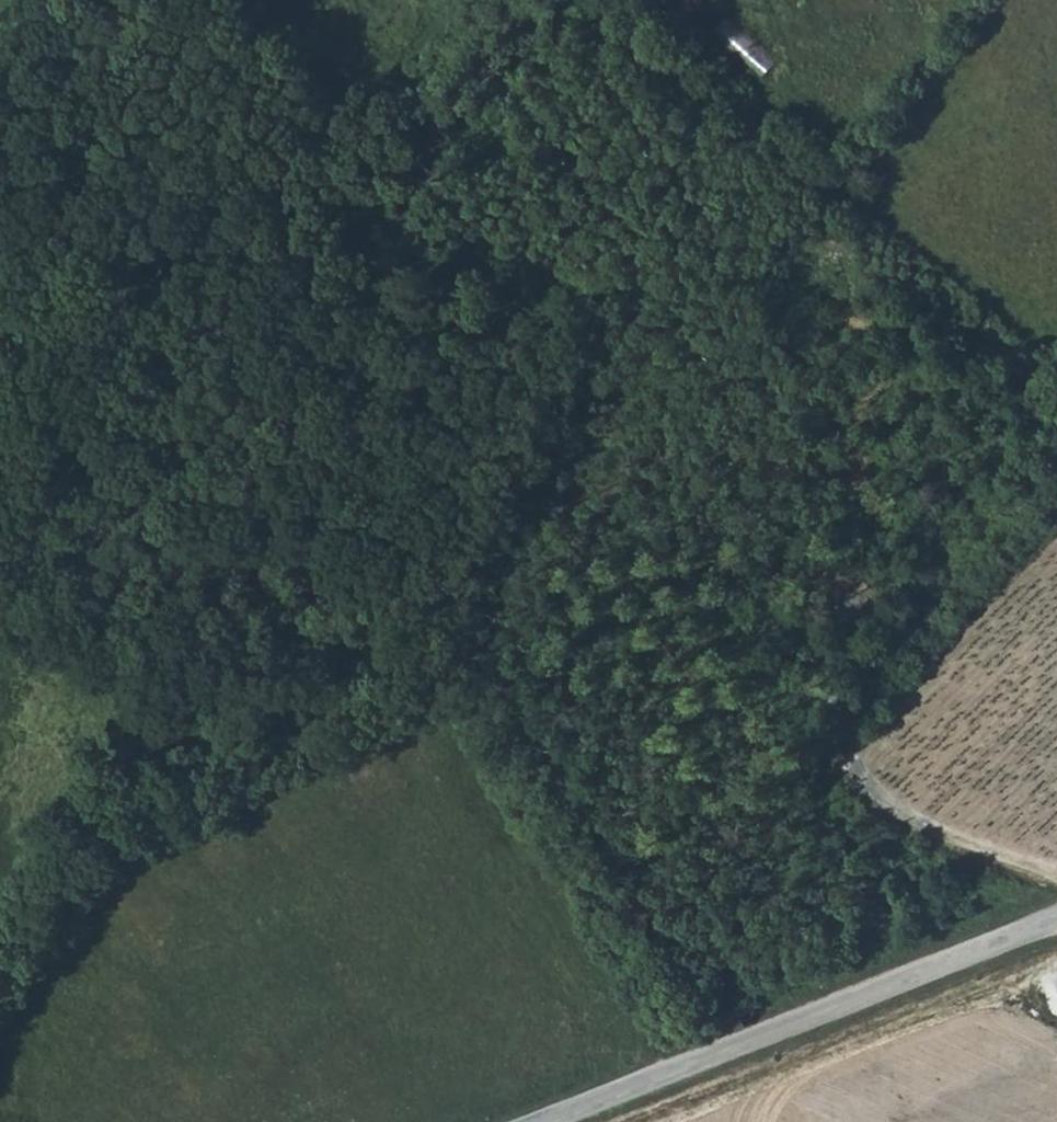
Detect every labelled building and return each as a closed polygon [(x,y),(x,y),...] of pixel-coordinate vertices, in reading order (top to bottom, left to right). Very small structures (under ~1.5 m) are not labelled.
[(703,21),(719,0),(675,0),(703,21)] [(731,21),(721,34),(769,74),(780,61),(731,21)]
